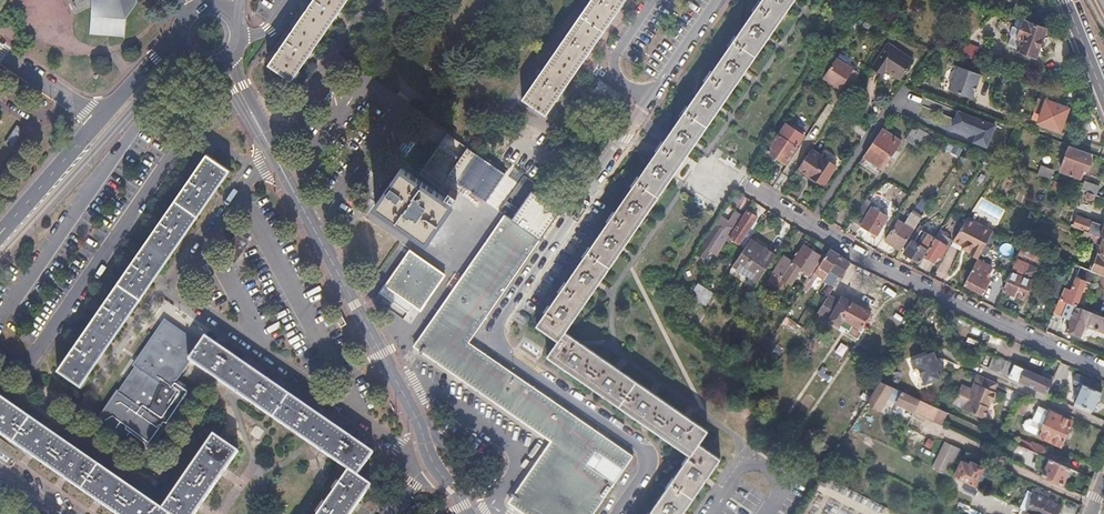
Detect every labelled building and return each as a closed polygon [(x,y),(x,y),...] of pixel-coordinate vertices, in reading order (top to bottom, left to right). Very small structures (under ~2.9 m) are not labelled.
[(85,7),(90,7),(89,35),(126,36),(126,18),(139,0),(82,0),(85,7)] [(268,65),(291,81),(348,0),(313,0),(268,65)] [(524,99),(546,115),(570,80),(594,45),(618,11),(625,0),(590,0),(524,99)] [(648,513),(679,513),(680,513),(705,476),(718,458),(695,443),(704,429),(564,332),(573,319),(597,284),(621,249),(646,213),(670,177),(682,160),(694,143),(718,108),(742,73),(768,36),(792,2),(793,0),(762,0),(661,146),(539,323),(560,338),(550,353),(690,452),(648,513)] [(1014,35),(1011,34),(1007,45),(1009,46),(1008,48),(1031,56),(1041,27),(1020,19),(1014,35)] [(912,61),(887,44),(871,68),(875,71),(880,75),(885,68),(900,79),(912,61)] [(834,86),(846,94),(859,74),(835,58),(822,78),(834,86)] [(979,73),(957,65),(948,89),(970,97),(979,73)] [(1072,88),(1064,86),(1061,95),(1069,98),(1072,88)] [(1039,98),(1033,113),(1040,116),(1037,123),(1059,131),(1067,109),(1039,98)] [(954,117),(951,124),(976,134),(973,141),(986,146),(994,125),(956,110),(954,117)] [(1037,123),(1037,124),(1058,133),(1059,131),(1037,123)] [(913,142),(914,143),(918,136),(919,133),(920,130),(921,129),(914,125),(907,139),(913,142)] [(901,141),(881,128),(862,156),(872,162),(882,169),(901,141)] [(919,133),(918,136),(938,145),(941,139),(921,130),(919,133)] [(796,146),(777,135),(766,152),(775,157),(784,163),(796,146)] [(539,513),(590,513),(617,476),(590,457),(597,447),(624,465),(633,453),(565,405),(470,339),(530,252),(558,213),(505,176),(466,148),(458,159),(438,144),(418,174),(438,189),(437,190),(453,201),(462,188),(510,222),(502,234),(440,322),(424,344),(544,429),(548,431),(559,439),(547,457),(518,500),(539,513)] [(1090,153),(1070,145),(1060,170),(1081,179),(1084,171),(1087,172),(1092,160),(1088,158),(1090,153)] [(1099,146),(1095,155),(1103,159),(1103,148),(1099,146)] [(809,149),(806,153),(796,170),(801,173),(805,176),(807,175),(822,185),(835,165),(809,149)] [(229,171),(206,155),(57,368),(80,384),(229,171)] [(987,155),(984,160),(1000,166),(1004,161),(987,155)] [(1042,165),(1040,165),(1037,173),(1049,178),(1053,169),(1042,165)] [(375,204),(425,240),(451,203),(415,178),(401,167),(375,204)] [(896,181),(890,177),(875,199),(882,203),(896,181)] [(1099,186),(1085,180),(1081,189),(1085,191),(1094,194),(1095,195),(1099,186)] [(1024,193),(1004,185),(999,196),(1020,204),(1024,193)] [(875,204),(866,198),(853,220),(871,231),(869,234),(872,236),(874,237),(887,216),(872,207),(875,204)] [(716,256),(742,216),(734,211),(728,221),(724,219),(721,217),(696,255),(704,260),(709,251),(716,256)] [(751,214),(746,211),(728,238),(738,244),(756,217),(751,214)] [(903,223),(898,219),(885,239),(892,244),(900,249),(920,218),(911,211),(903,223)] [(1087,231),(1103,238),(1103,225),(1080,216),(1076,227),(1087,231)] [(967,217),(956,235),(965,240),(962,246),(969,250),(967,254),(972,257),(976,260),(977,259),(992,231),(994,228),(978,219),(973,220),(967,217)] [(939,229),(934,237),(923,254),(928,257),(932,260),(936,254),(939,256),(952,237),(939,229)] [(934,237),(924,231),(921,237),(918,235),(915,239),(913,238),(904,252),(911,256),(918,261),(923,254),(934,237)] [(1100,249),(1091,272),(1097,274),(1103,277),(1103,238),(1087,231),(1084,238),(1099,244),(1097,248),(1100,249)] [(1025,237),(1020,235),(1017,241),(1022,244),(1025,237)] [(763,254),(748,243),(733,265),(756,282),(759,278),(773,256),(769,253),(765,251),(763,254)] [(1061,249),(1048,243),(1044,252),(1057,258),(1061,249)] [(1022,244),(1019,252),(1033,258),(1037,249),(1022,244)] [(794,247),(790,245),(775,267),(783,273),(791,262),(799,250),(794,247)] [(811,251),(803,246),(792,263),(791,262),(783,273),(779,279),(787,284),(798,267),(808,274),(819,257),(811,251)] [(833,253),(828,249),(803,289),(806,291),(816,276),(822,281),(829,270),(838,256),(833,253)] [(444,276),(411,250),(380,291),(406,311),(411,304),(420,310),(444,276)] [(838,256),(829,270),(822,281),(817,289),(828,296),(840,277),(849,263),(844,259),(838,256)] [(977,259),(976,260),(963,284),(973,288),(982,293),(990,278),(986,277),(992,267),(977,259)] [(1018,275),(1010,272),(1002,291),(1012,295),(1022,299),(1034,270),(1027,267),(1028,265),(1018,260),(1013,270),(1020,273),(1018,275)] [(1091,272),(1074,265),(1059,300),(1075,306),(1085,283),(1093,286),(1095,280),(1097,274),(1091,272)] [(756,282),(755,284),(769,294),(773,288),(759,278),(756,282)] [(712,294),(697,284),(688,297),(704,308),(712,294)] [(828,296),(816,314),(849,335),(854,328),(861,333),(871,317),(856,308),(842,299),(839,303),(828,296)] [(1073,314),(1066,331),(1079,336),(1084,325),(1088,324),(1091,325),(1091,326),(1102,331),(1103,329),(1103,330),(1103,318),(1075,306),(1059,300),(1053,315),(1062,319),(1066,311),(1073,314)] [(187,360),(199,343),(163,318),(133,364),(134,365),(159,382),(167,387),(187,360)] [(350,513),(370,484),(357,475),(372,452),(203,336),(199,343),(187,360),(348,470),(318,513),(350,513)] [(932,352),(910,360),(913,369),(917,368),(924,385),(939,379),(936,372),(943,369),(941,364),(939,359),(936,360),(932,352)] [(994,356),(988,369),(1016,382),(1046,395),(1052,382),(1023,369),(994,356)] [(159,382),(134,365),(116,391),(114,390),(95,417),(145,452),(164,425),(145,412),(159,382)] [(988,379),(974,373),(958,407),(973,414),(977,412),(982,402),(988,389),(985,387),(988,379)] [(1072,382),(1079,386),(1072,401),(1094,410),(1098,401),(1102,392),(1096,390),(1099,384),(1075,374),(1072,382)] [(891,387),(880,382),(865,405),(876,412),(891,387)] [(918,399),(900,391),(894,404),(903,408),(912,412),(913,410),(918,399)] [(0,398),(0,434),(2,435),(32,456),(62,476),(92,497),(117,513),(195,513),(238,451),(214,435),(163,509),(0,398)] [(932,406),(918,399),(913,410),(932,419),(937,408),(932,406)] [(1030,419),(1025,420),(1022,426),(1025,430),(1028,432),(1060,446),(1066,434),(1071,421),(1039,407),(1038,406),(1032,420),(1030,419)] [(858,416),(853,413),(849,420),(854,423),(858,416)] [(1046,450),(1031,442),(1027,449),(1037,454),(1043,457),(1046,450)] [(950,444),(938,470),(972,486),(976,476),(981,466),(970,461),(968,465),(961,461),(960,463),(953,460),(959,448),(950,444)] [(1033,464),(1035,465),(1033,470),(1062,484),(1066,476),(1069,468),(1043,457),(1037,454),(1033,464)] [(1033,493),(1025,511),(1029,512),(1032,513),(1056,513),(1060,506),(1033,493)]
